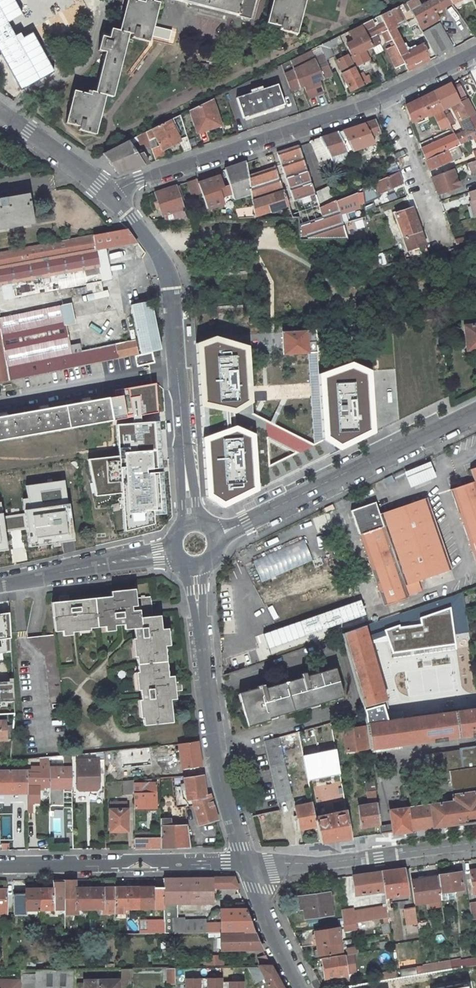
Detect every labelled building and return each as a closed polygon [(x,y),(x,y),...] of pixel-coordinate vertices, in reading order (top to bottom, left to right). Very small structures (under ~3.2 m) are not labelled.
[(66,123),(79,127),(78,130),(95,135),(105,95),(112,97),(128,33),(132,35),(132,38),(149,42),(159,3),(146,0),(139,0),(138,2),(131,0),(127,0),(119,31),(111,29),(109,39),(102,37),(98,51),(105,53),(95,93),(88,91),(87,94),(74,91),(66,123)] [(250,19),(255,0),(174,0),(250,19)] [(266,23),(279,26),(279,30),(296,35),(305,0),(272,0),(266,23)] [(449,0),(433,0),(420,7),(416,0),(410,0),(405,3),(414,19),(416,22),(451,3),(449,0)] [(405,3),(380,16),(392,39),(393,42),(404,64),(408,71),(417,67),(415,63),(420,61),(421,64),(430,60),(423,45),(420,46),(419,44),(418,45),(417,44),(412,47),(413,50),(406,53),(394,29),(414,19),(405,3)] [(361,25),(372,46),(372,47),(379,43),(375,35),(381,33),(385,42),(392,39),(380,16),(375,18),(377,22),(373,24),(371,20),(361,25)] [(439,24),(423,34),(437,57),(453,49),(439,24)] [(361,25),(349,31),(353,41),(346,44),(356,65),(368,59),(364,50),(372,46),(361,25)] [(339,36),(319,46),(320,46),(324,55),(326,61),(334,57),(330,49),(342,42),(339,36)] [(390,43),(391,46),(386,49),(395,69),(404,64),(393,42),(390,43)] [(311,50),(301,55),(315,95),(324,92),(319,80),(320,80),(319,77),(322,76),(325,78),(332,75),(324,55),(315,59),(311,50)] [(294,70),(284,74),(290,91),(297,88),(299,85),(301,84),(302,86),(303,86),(308,98),(315,95),(301,55),(290,60),(294,70)] [(342,74),(350,91),(363,84),(358,75),(355,68),(346,72),(345,70),(342,71),(343,74),(342,74)] [(363,73),(358,75),(363,84),(367,82),(363,73)] [(251,93),(236,98),(243,119),(284,105),(278,84),(263,89),(262,87),(250,90),(251,93)] [(454,88),(473,127),(475,125),(475,117),(474,114),(475,114),(466,97),(467,97),(461,85),(454,88)] [(440,88),(433,92),(450,124),(453,122),(446,107),(445,107),(442,102),(446,100),(440,88)] [(465,130),(473,127),(454,88),(446,93),(465,130)] [(433,92),(405,106),(412,122),(421,118),(421,117),(426,115),(425,114),(432,111),(433,114),(441,129),(450,125),(450,124),(433,92)] [(211,100),(190,110),(197,131),(218,124),(215,115),(216,115),(211,100)] [(171,124),(173,123),(175,123),(180,125),(181,127),(183,126),(180,115),(145,132),(150,147),(155,161),(166,157),(162,150),(179,142),(184,152),(191,149),(187,137),(179,140),(171,124)] [(374,121),(342,131),(351,149),(352,151),(375,143),(371,136),(379,133),(374,121)] [(455,135),(460,145),(474,138),(475,137),(475,132),(473,127),(465,130),(455,135)] [(342,131),(310,141),(319,161),(328,158),(329,161),(331,160),(330,156),(346,151),(351,149),(342,131)] [(145,132),(103,154),(119,174),(149,163),(142,153),(137,155),(130,145),(139,141),(142,148),(150,147),(145,132)] [(422,149),(426,160),(458,146),(460,145),(455,135),(454,134),(422,149)] [(298,145),(246,163),(250,190),(250,193),(252,207),(254,217),(275,210),(289,205),(292,216),(293,217),(298,217),(320,207),(315,193),(298,145)] [(426,160),(425,160),(429,170),(462,156),(458,146),(426,160)] [(347,157),(346,151),(330,156),(331,160),(332,162),(347,157)] [(467,163),(472,174),(475,172),(475,162),(475,161),(467,163)] [(246,163),(224,169),(232,197),(241,194),(241,193),(250,190),(246,163)] [(386,177),(398,171),(395,165),(383,171),(386,177)] [(452,169),(432,177),(438,194),(458,186),(452,169)] [(386,177),(363,188),(365,203),(379,197),(380,194),(380,193),(403,182),(398,171),(386,177)] [(219,176),(198,183),(201,192),(207,209),(223,203),(218,189),(223,187),(219,176)] [(196,179),(188,181),(193,195),(201,192),(198,183),(196,179)] [(175,186),(155,193),(158,201),(160,208),(163,217),(164,217),(165,220),(185,220),(186,218),(175,186)] [(328,186),(315,193),(320,207),(334,200),(328,186)] [(241,194),(232,197),(232,199),(250,193),(250,190),(241,193),(241,194)] [(357,192),(335,201),(340,215),(359,208),(357,192)] [(34,221),(29,194),(0,199),(0,227),(34,221)] [(335,201),(334,200),(320,207),(298,217),(300,240),(348,239),(340,215),(335,201)] [(224,206),(223,203),(207,209),(208,212),(224,206)] [(289,205),(275,210),(277,217),(292,216),(289,205)] [(235,207),(228,208),(232,219),(238,219),(236,210),(235,207)] [(252,207),(236,210),(238,219),(254,218),(254,217),(252,207)] [(395,211),(392,212),(393,215),(396,214),(404,237),(420,232),(412,208),(395,214),(395,211)] [(34,221),(0,227),(0,230),(34,224),(34,221)] [(115,231),(0,253),(0,285),(5,284),(7,299),(86,284),(88,293),(102,290),(101,281),(102,281),(95,249),(106,248),(137,242),(127,229),(115,231)] [(425,244),(420,232),(404,237),(408,250),(425,244)] [(455,240),(458,248),(461,247),(474,244),(475,244),(475,235),(455,240)] [(475,252),(474,244),(461,247),(462,255),(475,252)] [(106,248),(95,249),(102,281),(102,282),(112,280),(106,248)] [(400,251),(370,259),(371,268),(406,260),(404,253),(401,254),(400,251)] [(141,354),(161,350),(151,301),(131,305),(141,354)] [(71,303),(61,305),(66,326),(76,324),(71,303)] [(138,355),(135,340),(81,351),(79,344),(70,346),(66,326),(61,305),(0,318),(0,383),(138,355)] [(396,324),(387,325),(388,332),(398,331),(396,324)] [(387,325),(372,327),(373,334),(388,332),(387,325)] [(464,326),(467,351),(475,350),(475,325),(464,326)] [(317,352),(316,330),(312,330),(306,331),(282,332),(284,354),(317,352)] [(215,336),(196,344),(206,497),(224,508),(375,433),(370,371),(351,362),(318,374),(322,439),(313,444),(253,414),(249,347),(215,336)] [(425,347),(426,356),(435,355),(435,346),(425,347)] [(100,374),(129,368),(128,362),(99,369),(100,374)] [(154,385),(112,392),(113,400),(110,401),(113,422),(113,459),(80,461),(98,542),(138,533),(159,529),(171,516),(161,415),(157,414),(154,385)] [(112,421),(108,398),(90,401),(90,400),(83,401),(83,402),(48,409),(48,407),(42,409),(42,410),(7,416),(7,415),(1,416),(1,417),(0,417),(0,440),(112,421)] [(436,477),(430,462),(404,472),(407,480),(410,487),(436,477)] [(470,469),(474,481),(452,490),(475,551),(475,467),(470,469)] [(67,490),(24,497),(25,511),(27,529),(28,533),(74,526),(67,490)] [(416,583),(453,570),(428,497),(381,514),(377,502),(352,510),(385,606),(410,598),(409,595),(419,592),(416,583)] [(25,511),(3,515),(5,533),(27,529),(25,511)] [(262,582),(313,562),(304,540),(253,561),(262,582)] [(168,628),(162,629),(160,615),(153,616),(150,616),(149,605),(152,605),(151,596),(136,598),(135,589),(111,591),(111,596),(52,602),(55,632),(72,630),(72,627),(78,626),(79,629),(133,623),(135,638),(138,638),(138,645),(136,645),(138,672),(141,671),(142,678),(139,679),(142,711),(145,710),(146,717),(143,718),(144,725),(173,722),(170,692),(182,691),(181,682),(174,682),(173,676),(168,676),(164,638),(169,638),(168,628)] [(468,632),(461,592),(364,626),(367,637),(384,632),(388,641),(392,654),(441,647),(439,636),(453,634),(468,632)] [(361,599),(264,634),(269,649),(366,614),(361,599)] [(11,647),(10,613),(0,615),(0,649),(11,647)] [(364,626),(342,634),(365,713),(366,724),(387,721),(381,701),(385,700),(369,644),(367,637),(364,626)] [(388,641),(384,632),(367,637),(369,644),(388,641)] [(455,645),(453,634),(439,636),(441,647),(455,645)] [(270,718),(344,697),(335,668),(306,676),(305,672),(301,674),(302,678),(265,688),(264,684),(257,686),(258,688),(242,693),(244,702),(241,702),(246,718),(248,717),(251,726),(270,720),(270,718)] [(17,703),(15,675),(0,675),(0,704),(17,703)] [(390,717),(385,700),(381,701),(387,721),(402,719),(401,715),(390,717)] [(402,719),(387,721),(366,724),(367,727),(369,744),(369,748),(370,749),(433,740),(433,741),(444,740),(444,739),(473,735),(473,736),(475,736),(475,742),(475,709),(402,719)] [(13,739),(14,725),(5,725),(5,739),(7,739),(13,739)] [(329,726),(313,730),(316,743),(332,739),(329,726)] [(361,745),(369,744),(367,727),(343,730),(346,751),(361,749),(361,745)] [(307,745),(315,743),(312,730),(304,732),(307,745)] [(299,739),(297,732),(281,736),(284,744),(299,739)] [(277,737),(264,741),(278,802),(291,799),(277,737)] [(182,769),(201,766),(197,741),(178,744),(182,769)] [(173,755),(172,744),(161,746),(163,756),(173,755)] [(460,748),(463,769),(437,773),(438,780),(450,778),(454,802),(390,811),(392,824),(393,833),(393,834),(410,831),(410,830),(458,824),(458,825),(475,823),(475,746),(460,748)] [(104,764),(112,763),(112,751),(103,752),(104,760),(104,764)] [(64,787),(72,787),(71,755),(63,756),(63,764),(64,768),(49,768),(49,769),(49,786),(49,805),(63,805),(64,792),(64,787)] [(99,773),(104,773),(104,764),(104,760),(98,760),(76,760),(77,788),(79,790),(97,790),(99,787),(99,773)] [(184,777),(203,775),(201,766),(182,769),(180,770),(181,776),(184,776),(184,777)] [(49,786),(49,769),(39,769),(39,767),(31,767),(31,771),(27,771),(27,786),(39,786),(44,786),(49,786)] [(27,771),(1,771),(0,771),(0,793),(27,793),(27,786),(27,771)] [(181,787),(186,787),(186,790),(204,787),(203,775),(184,777),(185,783),(181,784),(181,787)] [(156,808),(155,784),(151,784),(151,779),(141,779),(141,784),(134,784),(134,794),(134,808),(156,808)] [(134,784),(134,780),(123,781),(123,795),(134,794),(134,784)] [(206,796),(204,787),(186,790),(188,800),(192,799),(206,797),(206,796)] [(370,791),(367,792),(369,805),(377,803),(375,791),(370,791)] [(200,824),(217,819),(210,795),(206,796),(206,797),(192,799),(194,805),(200,824)] [(127,831),(127,802),(110,802),(110,831),(127,831)] [(315,818),(312,803),(295,806),(300,830),(317,826),(315,818)] [(379,824),(377,803),(369,805),(358,807),(361,827),(379,824)] [(333,814),(315,818),(317,826),(320,843),(350,839),(346,811),(337,813),(337,810),(333,811),(333,814)] [(190,847),(187,826),(171,826),(171,820),(160,820),(160,832),(160,837),(160,848),(190,847)] [(380,825),(381,834),(393,833),(392,824),(380,825)] [(388,897),(408,894),(404,869),(393,870),(381,872),(384,891),(386,903),(389,903),(388,897)] [(384,891),(381,872),(367,874),(353,875),(355,895),(384,891)] [(437,877),(441,900),(455,898),(455,893),(457,891),(456,890),(463,889),(460,872),(449,874),(437,875),(437,877)] [(177,918),(177,904),(213,904),(213,889),(238,887),(234,877),(164,878),(164,887),(164,909),(164,920),(165,933),(172,933),(209,933),(219,932),(221,932),(244,932),(243,932),(255,932),(246,908),(237,909),(221,909),(221,924),(205,925),(205,920),(183,921),(177,918)] [(426,878),(411,880),(414,904),(441,900),(437,877),(426,878)] [(77,909),(89,909),(89,888),(76,888),(76,879),(64,880),(64,909),(64,915),(77,915),(77,909)] [(102,913),(114,913),(114,888),(115,879),(102,879),(102,888),(89,888),(89,909),(102,909),(102,913)] [(39,909),(39,917),(43,917),(43,909),(64,909),(64,880),(53,880),(53,888),(39,889),(39,909)] [(127,908),(139,908),(139,887),(114,888),(114,913),(127,912),(127,908)] [(151,909),(164,909),(164,887),(139,887),(139,908),(151,908),(151,909)] [(27,909),(39,909),(39,889),(26,889),(26,894),(13,894),(14,914),(27,914),(27,909)] [(331,914),(329,894),(303,897),(304,908),(305,917),(331,914)] [(417,923),(415,907),(404,909),(406,925),(417,923)] [(361,916),(354,918),(353,909),(341,911),(343,925),(355,923),(356,923),(361,922),(361,916)] [(164,920),(139,920),(139,933),(165,933),(164,920)] [(381,924),(382,934),(390,932),(389,923),(383,924),(381,924)] [(317,944),(340,941),(338,928),(315,932),(315,934),(314,934),(313,935),(313,939),(315,940),(316,940),(316,941),(313,941),(314,945),(317,944)] [(243,934),(221,934),(221,950),(262,949),(259,943),(255,932),(243,932),(243,934)] [(391,941),(390,932),(382,934),(383,942),(391,941)] [(342,953),(340,941),(317,944),(318,950),(315,950),(316,957),(342,953)] [(355,972),(353,954),(348,955),(344,956),(347,973),(355,972)] [(259,965),(271,965),(265,955),(258,957),(259,965)] [(344,956),(344,955),(322,958),(325,979),(347,975),(347,973),(344,956)] [(209,957),(209,959),(209,965),(224,964),(223,957),(218,957),(218,956),(209,957)] [(451,969),(473,965),(475,964),(475,958),(460,960),(460,958),(450,960),(451,969)] [(451,969),(450,960),(423,965),(423,966),(424,973),(436,971),(451,969)] [(256,983),(265,979),(270,987),(284,987),(271,965),(259,965),(259,967),(247,967),(256,983)] [(168,983),(175,984),(175,968),(175,967),(163,967),(163,971),(168,971),(168,983)] [(417,967),(396,970),(397,977),(401,977),(418,974),(417,967)] [(76,969),(36,970),(36,987),(75,987),(75,984),(76,969)] [(122,986),(131,986),(131,969),(121,969),(122,986)] [(29,970),(29,974),(19,974),(19,977),(19,987),(30,987),(36,987),(36,970),(29,970)] [(388,979),(397,977),(396,970),(386,972),(387,979),(388,978),(388,979)] [(0,977),(0,987),(19,987),(19,977),(0,977)] [(185,978),(185,987),(243,987),(243,981),(222,981),(221,977),(185,978)] [(75,984),(75,987),(119,987),(119,979),(84,980),(84,984),(75,984)]
